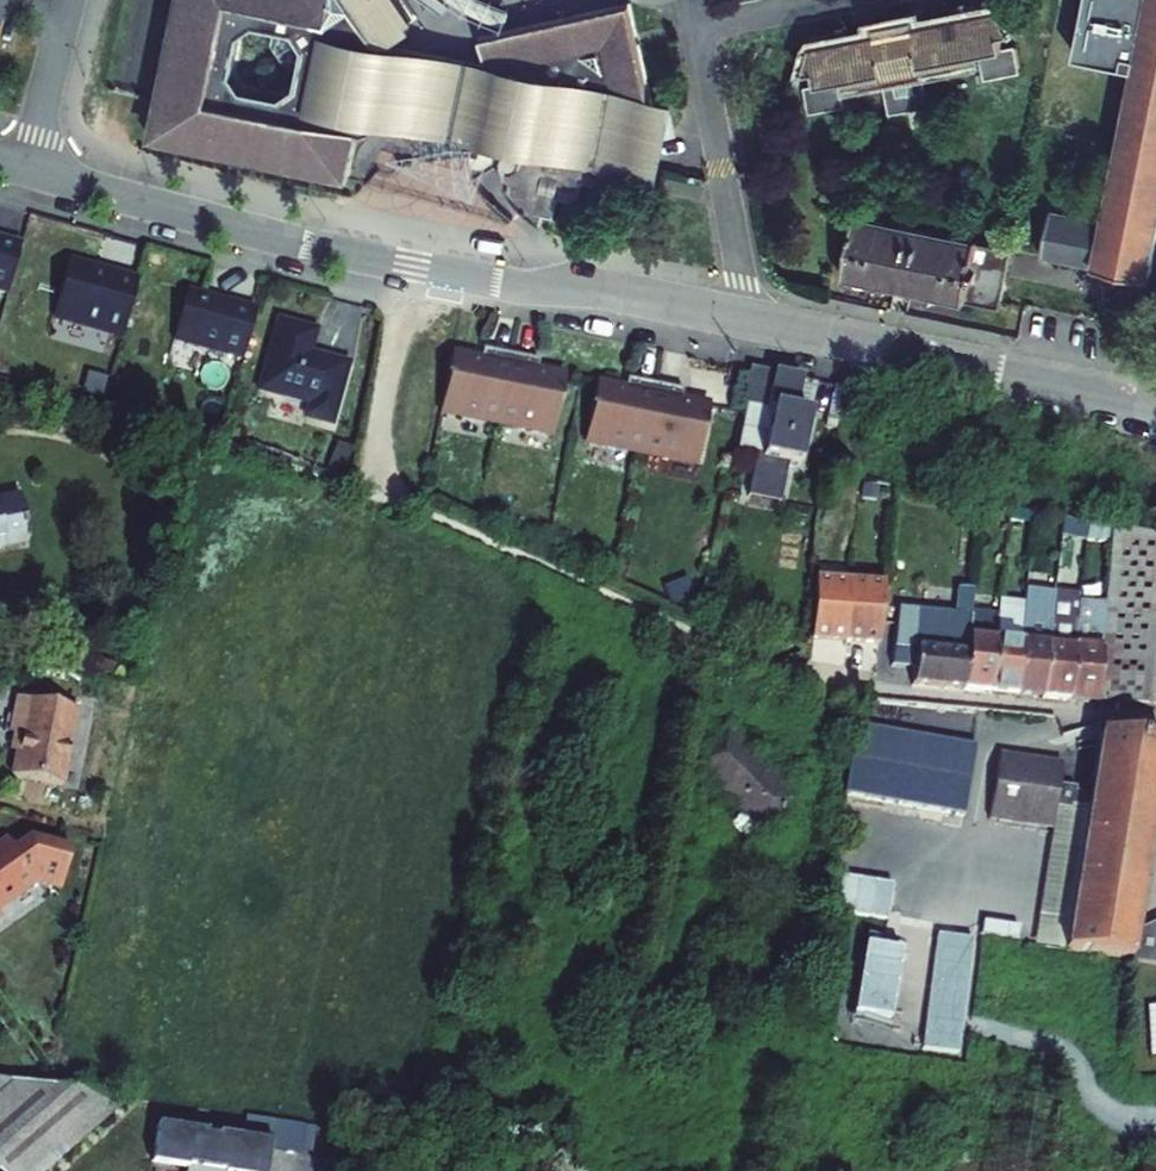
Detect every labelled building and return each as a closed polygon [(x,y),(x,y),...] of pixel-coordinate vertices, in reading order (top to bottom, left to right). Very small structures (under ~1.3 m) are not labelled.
[(674,103),(651,98),(631,6),(482,39),(489,67),(385,46),(382,45),(384,39),(391,40),(412,26),(409,22),(416,17),(405,0),(179,0),(158,99),(150,138),(349,179),(359,133),(364,134),(373,131),(379,126),(382,119),(418,127),(476,139),(473,147),(471,159),(476,175),(489,168),(503,160),(504,175),(510,191),(520,206),(527,212),(531,216),(542,225),(545,215),(555,216),(559,197),(580,201),(584,181),(605,187),(610,165),(659,176),(674,103)] [(470,12),(494,24),(504,27),(512,11),(486,0),(450,0),(470,12)] [(1044,214),(1036,258),(1148,280),(1155,243),(1155,238),(1155,0),(1149,0),(1107,224),(1044,214)] [(912,19),(874,27),(876,34),(811,47),(805,73),(817,71),(819,83),(806,86),(811,113),(846,105),(841,81),(883,71),(891,114),(931,105),(922,62),(982,51),(986,78),(1022,71),(1016,45),(1004,47),(1002,35),(1014,33),(998,11),(914,27),(912,19)] [(476,139),(418,127),(422,154),(387,161),(478,197),(489,168),(476,175),(471,159),(473,147),(476,139)] [(1004,251),(853,221),(839,279),(997,315),(1004,251)] [(7,296),(21,246),(0,240),(0,294),(7,296)] [(137,284),(112,276),(111,280),(99,277),(100,271),(69,263),(54,316),(123,335),(137,284)] [(220,305),(186,295),(174,341),(243,361),(256,311),(221,301),(220,305)] [(319,332),(278,321),(258,394),(308,408),(305,421),(334,429),(352,366),(319,357),(318,361),(312,359),(319,332)] [(453,346),(442,402),(498,414),(512,348),(484,342),(482,352),(453,346)] [(540,353),(512,348),(498,414),(554,426),(567,370),(538,364),(540,353)] [(802,378),(751,367),(744,402),(738,447),(763,453),(755,473),(748,494),(782,501),(801,462),(811,412),(795,406),(802,378)] [(598,376),(586,432),(642,444),(656,377),(628,371),(626,382),(598,376)] [(684,383),(656,377),(642,444),(699,455),(710,399),(682,394),(684,383)] [(471,487),(455,489),(458,507),(474,503),(471,487)] [(5,549),(4,540),(24,536),(22,528),(26,528),(20,498),(0,502),(0,550),(5,549)] [(912,687),(1152,714),(1155,666),(1155,539),(1114,530),(1106,626),(985,617),(979,635),(958,634),(958,656),(915,653),(914,642),(889,645),(885,677),(912,687)] [(4,540),(5,549),(25,545),(24,536),(4,540)] [(811,579),(804,641),(877,648),(881,586),(811,579)] [(62,786),(77,710),(18,698),(11,734),(13,735),(20,736),(17,754),(13,777),(62,786)] [(730,725),(694,761),(687,780),(749,845),(768,832),(800,798),(730,725)] [(978,744),(857,725),(844,795),(965,817),(978,744)] [(1100,732),(1090,792),(1057,786),(1055,806),(1033,947),(1066,950),(1132,961),(1155,964),(1155,922),(1137,930),(1141,901),(1155,797),(1155,741),(1100,732)] [(13,735),(10,752),(17,754),(20,736),(13,735)] [(1061,761),(1000,751),(991,822),(1051,834),(1055,806),(1057,786),(1061,761)] [(36,882),(61,889),(71,851),(29,840),(14,850),(7,840),(0,845),(0,908),(36,882)] [(892,885),(841,876),(837,912),(886,920),(892,885)] [(902,940),(850,932),(844,965),(894,974),(902,940)] [(965,1055),(977,936),(938,932),(926,1051),(965,1055)] [(125,1103),(126,1098),(0,1081),(0,1170),(47,1170),(125,1103)] [(298,1129),(296,1143),(313,1146),(317,1126),(251,1115),(248,1130),(277,1135),(278,1126),(298,1129)] [(271,1146),(157,1130),(152,1161),(186,1166),(185,1170),(267,1170),(271,1146)]
